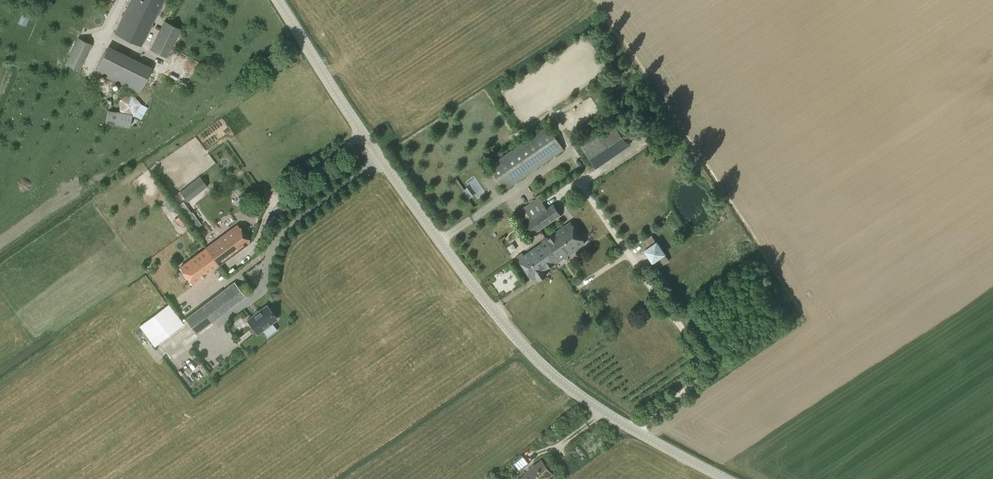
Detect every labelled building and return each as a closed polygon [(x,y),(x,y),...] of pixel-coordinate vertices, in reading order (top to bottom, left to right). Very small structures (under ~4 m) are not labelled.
[(155,17),(163,0),(130,0),(114,32),(141,45),(155,17)] [(26,26),(30,15),(22,12),(17,23),(26,26)] [(150,49),(155,52),(167,58),(181,29),(164,21),(150,49)] [(65,64),(79,71),(92,44),(78,37),(65,64)] [(108,45),(94,71),(139,93),(152,67),(108,45)] [(106,123),(130,127),(131,115),(108,110),(106,123)] [(613,122),(579,145),(590,160),(593,166),(626,143),(613,122)] [(488,166),(504,189),(563,149),(548,125),(488,166)] [(201,177),(180,192),(187,201),(207,186),(201,177)] [(546,209),(538,198),(537,198),(518,211),(533,234),(561,215),(553,204),(546,209)] [(175,219),(181,227),(187,223),(181,215),(175,219)] [(584,243),(571,222),(546,239),(553,249),(547,253),(554,263),(584,243)] [(205,248),(218,266),(250,242),(237,224),(205,248)] [(640,244),(657,269),(669,260),(652,236),(640,244)] [(522,254),(517,257),(530,277),(534,275),(538,280),(545,275),(542,270),(545,267),(546,268),(554,263),(547,253),(553,249),(546,239),(541,241),(542,242),(523,255),(522,254)] [(218,266),(205,248),(179,267),(192,284),(218,266)] [(185,319),(196,333),(245,296),(234,282),(185,319)] [(169,303),(139,326),(155,346),(184,323),(169,303)] [(247,320),(257,333),(264,328),(265,330),(271,326),(270,324),(276,319),(266,305),(247,320)] [(513,462),(520,471),(529,464),(522,454),(513,462)] [(553,474),(542,460),(527,472),(528,473),(520,478),(545,478),(553,474)]
